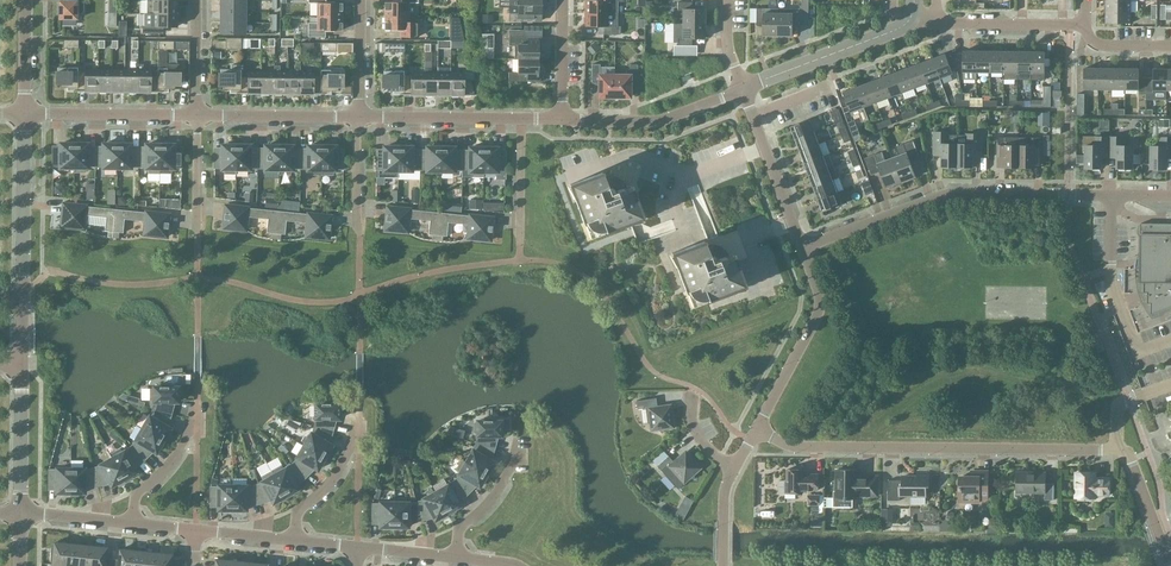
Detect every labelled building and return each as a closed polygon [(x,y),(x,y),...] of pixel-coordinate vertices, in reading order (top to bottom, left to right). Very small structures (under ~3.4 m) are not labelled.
[(59,18),(77,19),(77,13),(80,13),(83,10),(83,4),(80,1),(80,0),(65,0),(59,0),(59,18)] [(152,13),(178,13),(178,5),(176,5),(176,0),(153,0),(152,13)] [(245,11),(245,1),(221,0),(221,11),(245,11)] [(342,16),(342,3),(326,3),(326,0),(308,0),(308,3),(317,3),(317,16),(342,16)] [(401,2),(385,2),(384,15),(409,16),(409,3),(418,3),(418,0),(401,0),(401,2)] [(541,0),(510,0),(510,5),(509,5),(509,20),(541,20),(541,0)] [(585,13),(607,13),(607,9),(616,10),(617,0),(622,1),(622,0),(585,0),(585,13)] [(1130,12),(1131,1),(1106,1),(1106,11),(1130,12)] [(704,23),(704,9),(692,9),(692,2),(677,2),(677,15),(682,15),(682,23),(704,23)] [(778,13),(779,8),(757,8),(756,22),(763,22),(763,35),(778,35),(778,13)] [(800,23),(800,9),(793,8),(793,13),(778,13),(778,35),(792,35),(793,23),(800,23)] [(244,22),(245,11),(221,11),(220,22),(244,22)] [(1130,23),(1130,12),(1106,11),(1106,23),(1130,23)] [(178,22),(178,13),(152,13),(145,13),(144,26),(142,26),(142,33),(159,34),(160,26),(176,26),(176,22),(178,22)] [(606,26),(607,13),(585,13),(585,26),(602,26),(602,34),(620,34),(620,26),(606,26)] [(409,22),(409,16),(384,15),(384,29),(400,29),(400,36),(418,36),(418,22),(409,22)] [(341,30),(342,16),(317,16),(317,22),(308,22),(308,37),(325,37),(325,30),(341,30)] [(664,27),(676,27),(676,18),(663,18),(664,27)] [(244,33),(244,22),(220,22),(220,33),(244,33)] [(704,38),(704,23),(682,23),(681,38),(677,38),(677,46),(691,46),(691,38),(704,38)] [(505,30),(493,31),(494,52),(506,52),(505,30)] [(514,58),(517,59),(538,59),(538,45),(540,45),(541,36),(509,36),(509,45),(514,45),(514,58)] [(225,38),(225,49),(241,49),(241,38),(225,38)] [(78,48),(78,40),(62,40),(62,48),(78,48)] [(174,41),(158,41),(158,49),(173,49),(174,41)] [(336,51),(336,43),(321,42),(321,51),(336,51)] [(404,43),(389,43),(384,43),(384,51),(404,52),(404,43)] [(675,46),(675,55),(693,55),(693,46),(691,46),(677,46),(675,46)] [(976,72),(977,51),(963,51),(963,53),(954,53),(957,68),(963,68),(962,72),(976,72)] [(990,72),(990,51),(977,51),(976,72),(990,72)] [(1004,72),(1004,51),(990,51),(990,72),(1004,72)] [(1017,79),(1017,72),(1017,51),(1004,51),(1004,72),(1003,79),(1017,79)] [(1031,72),(1031,51),(1017,51),(1017,72),(1031,72)] [(1031,79),(1045,80),(1045,51),(1031,51),(1031,72),(1031,79)] [(951,70),(957,68),(954,53),(950,55),(946,56),(945,54),(932,59),(940,78),(953,73),(951,70)] [(538,72),(538,59),(517,59),(517,72),(508,72),(508,81),(540,81),(540,72),(538,72)] [(927,83),(940,78),(932,59),(919,63),(927,83)] [(175,84),(178,84),(178,63),(167,63),(167,68),(158,68),(157,76),(158,76),(158,92),(165,92),(165,88),(175,88),(175,84)] [(914,88),(927,83),(919,63),(907,68),(914,88)] [(614,97),(614,75),(599,75),(600,64),(591,64),(591,81),(599,81),(599,96),(614,97)] [(614,75),(614,97),(629,97),(629,82),(637,82),(637,64),(629,64),(629,75),(614,75)] [(287,71),(280,71),(280,65),(274,65),(274,71),(274,93),(287,93),(287,71)] [(300,93),(300,71),(300,65),(294,65),(294,71),(287,71),(287,93),(300,93)] [(77,71),(78,71),(78,67),(68,67),(68,68),(58,68),(58,71),(57,71),(57,83),(60,83),(60,87),(70,87),(70,91),(77,91),(77,71)] [(437,73),(431,73),(431,67),(424,67),(424,72),(425,72),(425,73),(424,73),(424,95),(437,95),(437,73)] [(901,92),(914,88),(907,68),(894,73),(901,92)] [(1097,89),(1098,68),(1084,68),(1084,89),(1097,89)] [(1111,89),(1111,68),(1098,68),(1097,89),(1111,89)] [(1125,89),(1125,68),(1111,68),(1111,89),(1125,89)] [(1139,77),(1139,68),(1125,68),(1125,89),(1138,89),(1138,92),(1146,92),(1146,77),(1139,77)] [(1167,90),(1167,69),(1153,68),(1153,77),(1146,77),(1146,92),(1153,92),(1153,89),(1167,90)] [(98,91),(98,69),(84,69),(84,72),(78,71),(77,71),(77,91),(98,91)] [(111,91),(111,69),(98,69),(98,91),(111,91)] [(124,91),(124,70),(111,69),(111,91),(124,91)] [(240,93),(240,73),(232,73),(232,70),(220,69),(220,73),(220,85),(223,85),(223,89),(233,89),(233,93),(240,93)] [(137,92),(137,70),(124,70),(124,91),(137,92)] [(158,76),(157,76),(151,76),(151,70),(137,70),(137,92),(158,92),(158,76)] [(320,94),(321,70),(320,70),(320,74),(314,74),(314,72),(300,71),(300,93),(320,94)] [(321,70),(320,94),(328,94),(328,90),(337,90),(337,86),(341,86),(341,74),(340,74),(340,71),(330,71),(330,70),(321,70)] [(403,94),(404,71),(394,70),(394,71),(384,71),(384,75),(383,75),(383,86),(386,86),(386,91),(396,91),(396,94),(403,94)] [(261,93),(261,71),(247,71),(247,77),(241,77),(241,73),(240,73),(240,93),(261,93)] [(274,93),(274,71),(261,71),(261,93),(274,93)] [(424,95),(424,73),(411,73),(411,75),(404,75),(404,71),(403,94),(424,95)] [(437,73),(437,95),(450,95),(450,73),(437,73)] [(450,73),(450,95),(474,95),(471,79),(464,79),(464,73),(450,73)] [(889,97),(901,92),(894,73),(881,78),(889,97)] [(876,102),(889,97),(881,78),(869,82),(876,102)] [(863,107),(876,102),(869,82),(856,87),(863,107)] [(1050,107),(1051,88),(1051,86),(1043,86),(1043,100),(1031,100),(1031,106),(1050,107)] [(850,112),(863,107),(856,87),(843,92),(850,112)] [(934,108),(941,106),(941,105),(939,100),(932,102),(934,108)] [(928,110),(934,108),(932,102),(926,105),(928,110)] [(835,124),(843,121),(838,108),(830,111),(835,124)] [(909,111),(911,117),(917,114),(915,109),(909,111)] [(904,119),(911,117),(909,111),(902,114),(904,119)] [(1038,113),(1038,132),(1050,132),(1050,113),(1038,113)] [(989,126),(1000,126),(1000,115),(989,115),(989,126)] [(892,124),(890,118),(883,121),(885,126),(892,124)] [(795,139),(814,132),(809,119),(790,126),(795,139)] [(847,122),(855,142),(862,139),(854,120),(847,122)] [(878,129),(885,126),(883,121),(876,123),(878,129)] [(841,135),(847,133),(845,125),(839,128),(841,135)] [(800,151),(819,144),(814,132),(795,139),(800,151)] [(949,134),(949,132),(934,132),(934,155),(942,155),(942,166),(957,166),(957,134),(949,134)] [(844,142),(850,140),(847,133),(841,135),(844,142)] [(957,134),(957,166),(972,166),(973,155),(981,155),(981,134),(966,134),(966,135),(957,134)] [(1109,157),(1109,137),(1085,136),(1083,138),(1083,146),(1085,146),(1085,168),(1101,168),(1101,157),(1109,157)] [(1019,167),(1019,137),(998,137),(997,167),(1019,167)] [(1019,137),(1019,167),(1040,167),(1041,137),(1019,137)] [(1109,137),(1109,157),(1117,157),(1117,168),(1133,168),(1133,145),(1124,145),(1124,137),(1109,137)] [(1160,137),(1160,146),(1151,146),(1150,168),(1166,169),(1166,157),(1170,157),(1170,137),(1160,137)] [(892,158),(901,181),(916,176),(910,161),(919,157),(913,140),(895,146),(899,155),(892,158)] [(74,172),(74,141),(66,141),(66,143),(60,143),(60,150),(52,150),(52,166),(60,166),(60,167),(73,167),(73,172),(74,172)] [(95,166),(95,150),(88,150),(88,143),(82,143),(82,141),(74,141),(74,172),(85,172),(85,167),(88,167),(88,166),(95,166)] [(117,168),(117,141),(109,141),(109,144),(103,144),(103,150),(95,150),(95,166),(103,166),(103,167),(117,168)] [(138,167),(138,151),(131,151),(131,144),(125,144),(125,141),(117,141),(117,168),(131,168),(131,166),(138,167)] [(159,173),(160,142),(152,141),(152,144),(146,144),(146,151),(138,151),(138,167),(145,167),(145,168),(148,168),(148,172),(159,173)] [(160,142),(159,173),(160,173),(170,173),(171,168),(173,168),(173,167),(181,167),(181,151),(174,151),(174,144),(168,144),(168,142),(160,142)] [(236,174),(236,142),(228,142),(228,145),(222,145),(222,151),(214,151),(214,167),(222,167),(222,169),(225,169),(225,173),(235,173),(235,174),(236,174)] [(257,168),(257,152),(250,152),(250,145),(244,145),(244,142),(236,142),(236,174),(236,169),(250,169),(250,168),(257,168)] [(278,174),(279,143),(271,143),(271,145),(265,145),(265,152),(257,152),(257,168),(264,168),(264,169),(278,169),(278,174)] [(300,168),(300,152),(293,152),(293,146),(287,146),(287,143),(279,143),(278,174),(279,174),(289,174),(289,169),(292,169),(292,168),(300,168)] [(321,175),(322,143),(314,143),(314,146),(308,146),(307,152),(300,152),(300,168),(307,168),(307,170),(310,170),(310,174),(321,174),(321,175)] [(322,175),(322,174),(332,174),(332,170),(335,170),(335,169),(343,169),(343,153),(335,153),(336,146),(329,146),(329,143),(322,143),(321,175),(322,175)] [(384,153),(376,153),(376,176),(397,177),(397,171),(398,144),(390,144),(390,147),(384,147),(384,153)] [(419,169),(419,154),(412,153),(412,147),(406,147),(406,144),(398,144),(397,171),(411,171),(411,169),(419,169)] [(440,171),(441,145),(433,144),(433,147),(427,147),(426,154),(419,154),(419,169),(426,170),(426,171),(440,171)] [(804,163),(823,156),(819,144),(800,151),(804,163)] [(462,170),(462,154),(454,154),(455,147),(448,147),(448,145),(441,145),(440,171),(454,171),(454,170),(462,170)] [(483,176),(483,145),(476,145),(476,148),(469,147),(469,154),(462,154),(462,170),(469,170),(469,171),(472,171),(472,176),(483,176)] [(483,145),(483,176),(484,171),(497,172),(496,178),(505,178),(505,154),(497,154),(497,148),(491,148),(491,145),(483,145)] [(850,159),(856,157),(854,149),(848,152),(850,159)] [(901,181),(892,158),(886,160),(882,151),(865,158),(871,175),(881,171),(886,187),(901,181)] [(809,175),(828,168),(823,156),(804,163),(809,175)] [(861,169),(859,164),(856,157),(850,159),(853,166),(854,166),(856,171),(861,169)] [(813,187),(832,180),(838,178),(833,165),(828,168),(809,175),(813,187)] [(865,181),(864,176),(861,169),(856,171),(855,171),(858,179),(859,178),(861,182),(865,181)] [(602,172),(569,184),(589,237),(642,217),(630,185),(618,189),(617,186),(608,189),(602,172)] [(818,199),(837,192),(832,180),(813,187),(818,199)] [(865,181),(861,182),(866,195),(874,192),(869,180),(865,181)] [(818,199),(822,211),(847,202),(842,190),(837,192),(818,199)] [(265,207),(277,208),(278,199),(266,197),(265,207)] [(102,199),(102,207),(115,208),(116,199),(102,199)] [(293,201),(279,199),(278,208),(293,210),(293,201)] [(113,237),(116,209),(63,203),(61,226),(74,227),(74,229),(81,229),(81,228),(83,228),(85,215),(106,217),(104,230),(108,231),(108,237),(113,237)] [(275,239),(278,211),(225,205),(223,227),(236,229),(235,230),(242,231),(243,230),(245,230),(247,217),(268,219),(266,232),(270,232),(270,238),(275,239)] [(437,241),(440,212),(387,207),(385,229),(397,231),(397,232),(404,233),(405,231),(407,232),(408,218),(429,220),(428,234),(432,234),(431,240),(437,241)] [(145,221),(144,234),(146,235),(146,236),(153,237),(153,235),(166,237),(169,214),(116,209),(113,237),(118,238),(119,232),(123,232),(124,219),(145,221)] [(307,223),(306,236),(308,236),(308,238),(315,239),(315,237),(328,238),(330,216),(278,211),(275,239),(280,239),(281,233),(285,234),(286,221),(307,223)] [(469,225),(468,238),(470,238),(470,240),(477,240),(477,239),(490,240),(492,218),(440,212),(437,241),(442,241),(443,235),(447,236),(448,222),(469,225)] [(1140,223),(1140,264),(1140,281),(1144,281),(1143,292),(1147,292),(1147,303),(1151,303),(1151,314),(1170,306),(1170,223),(1140,223)] [(710,257),(704,241),(671,253),(691,306),(744,286),(732,253),(720,258),(719,254),(710,257)] [(1099,337),(1093,339),(1098,352),(1104,350),(1099,337)] [(150,389),(149,407),(150,407),(153,408),(168,412),(171,401),(177,401),(177,395),(180,395),(180,388),(180,384),(168,384),(159,384),(159,387),(153,387),(153,389),(150,389)] [(671,410),(665,405),(657,406),(655,398),(636,401),(637,409),(645,408),(647,422),(657,430),(658,430),(661,433),(664,429),(665,429),(674,428),(671,410)] [(316,418),(314,425),(329,429),(332,418),(339,418),(339,412),(341,412),(342,405),(339,405),(339,404),(330,404),(330,401),(321,401),(321,404),(315,404),(315,405),(309,405),(309,416),(315,416),(315,418),(316,418)] [(142,428),(165,442),(169,435),(167,434),(170,428),(164,425),(167,414),(152,410),(150,417),(149,416),(142,428)] [(494,435),(501,435),(501,429),(509,429),(510,418),(500,418),(500,421),(491,421),(491,418),(482,418),(482,421),(477,421),(477,423),(474,423),(474,432),(477,432),(477,435),(478,435),(476,442),(491,446),(494,435)] [(703,430),(710,440),(717,435),(710,425),(703,430)] [(304,445),(326,459),(330,452),(328,450),(331,445),(326,442),(328,431),(314,427),(312,434),(311,433),(304,445)] [(161,448),(165,442),(142,428),(135,440),(136,441),(131,445),(142,456),(150,449),(156,452),(159,447),(161,448)] [(461,460),(488,476),(492,469),(490,467),(493,462),(487,459),(490,448),(475,444),(474,451),(472,450),(466,462),(461,459),(461,460)] [(322,465),(326,459),(304,445),(297,457),(298,458),(293,462),(304,473),(311,466),(317,469),(320,464),(322,465)] [(109,454),(125,481),(132,477),(130,475),(136,472),(132,466),(140,458),(129,448),(125,452),(124,451),(121,453),(119,449),(110,454),(109,454)] [(118,485),(125,481),(109,454),(111,458),(99,465),(100,466),(94,468),(97,482),(108,480),(111,486),(117,483),(118,485)] [(668,456),(656,466),(662,471),(677,489),(689,479),(694,479),(694,474),(701,468),(688,454),(681,454),(673,461),(668,456)] [(484,482),(488,476),(461,460),(456,469),(460,472),(458,474),(459,475),(455,479),(465,490),(473,483),(479,486),(482,481),(484,482)] [(271,471),(286,498),(293,494),(292,492),(297,489),(294,483),(302,475),(291,464),(286,469),(285,468),(283,469),(281,466),(271,471),(271,470),(271,471)] [(70,495),(70,469),(56,468),(56,470),(49,470),(49,486),(56,486),(56,492),(62,492),(62,495),(70,495)] [(70,469),(70,495),(78,495),(78,493),(84,493),(84,486),(95,483),(91,468),(84,470),(84,469),(70,469)] [(779,492),(785,492),(785,493),(802,493),(802,489),(818,490),(818,474),(802,474),(802,469),(787,469),(787,480),(785,480),(779,480),(779,492)] [(853,507),(853,498),(856,498),(856,495),(877,495),(877,476),(856,476),(856,470),(836,470),(836,490),(833,490),(833,506),(853,507)] [(929,471),(917,470),(917,476),(902,476),(902,480),(888,480),(888,500),(900,500),(900,495),(926,495),(926,486),(929,486),(929,471)] [(279,502),(286,498),(271,471),(270,471),(271,471),(261,476),(264,480),(261,482),(262,483),(255,485),(259,499),(269,497),(273,503),(278,500),(279,502)] [(987,498),(988,471),(971,471),(971,477),(959,476),(959,501),(979,502),(979,498),(987,498)] [(1045,472),(1016,471),(1016,492),(1044,493),(1044,500),(1053,500),(1054,483),(1045,483),(1045,472)] [(1094,495),(1109,495),(1109,478),(1094,478),(1094,472),(1076,472),(1076,497),(1094,497),(1094,495)] [(435,492),(448,515),(455,511),(453,509),(459,506),(456,500),(463,492),(453,481),(448,486),(447,485),(435,492)] [(232,512),(232,486),(218,485),(218,487),(210,487),(210,503),(218,503),(218,509),(224,509),(224,512),(232,512)] [(232,486),(232,512),(240,512),(240,509),(246,510),(246,503),(256,500),(252,485),(246,487),(246,486),(232,486)] [(441,519),(448,515),(435,492),(423,499),(423,500),(417,502),(421,516),(431,514),(434,520),(440,517),(441,519)] [(807,494),(807,505),(818,506),(818,513),(823,513),(823,507),(823,497),(824,494),(807,494)] [(408,503),(406,503),(406,497),(394,497),(394,502),(393,529),(401,529),(401,526),(407,527),(408,520),(418,517),(414,502),(408,504),(408,503)] [(393,529),(394,502),(380,502),(380,504),(372,504),(372,519),(379,520),(379,526),(386,526),(386,529),(393,529)] [(65,565),(67,544),(54,542),(53,555),(51,555),(50,562),(52,562),(52,564),(65,565)] [(80,545),(67,544),(65,565),(69,565),(78,565),(80,545)] [(93,546),(80,545),(78,565),(91,565),(93,546)] [(112,558),(105,558),(106,548),(93,546),(91,565),(111,565),(112,558)] [(133,550),(119,549),(118,559),(112,558),(111,565),(131,565),(133,550)] [(145,552),(133,550),(131,565),(144,565),(145,552)] [(158,553),(145,552),(144,565),(157,565),(158,553)] [(157,565),(170,565),(171,554),(158,553),(157,565)]
